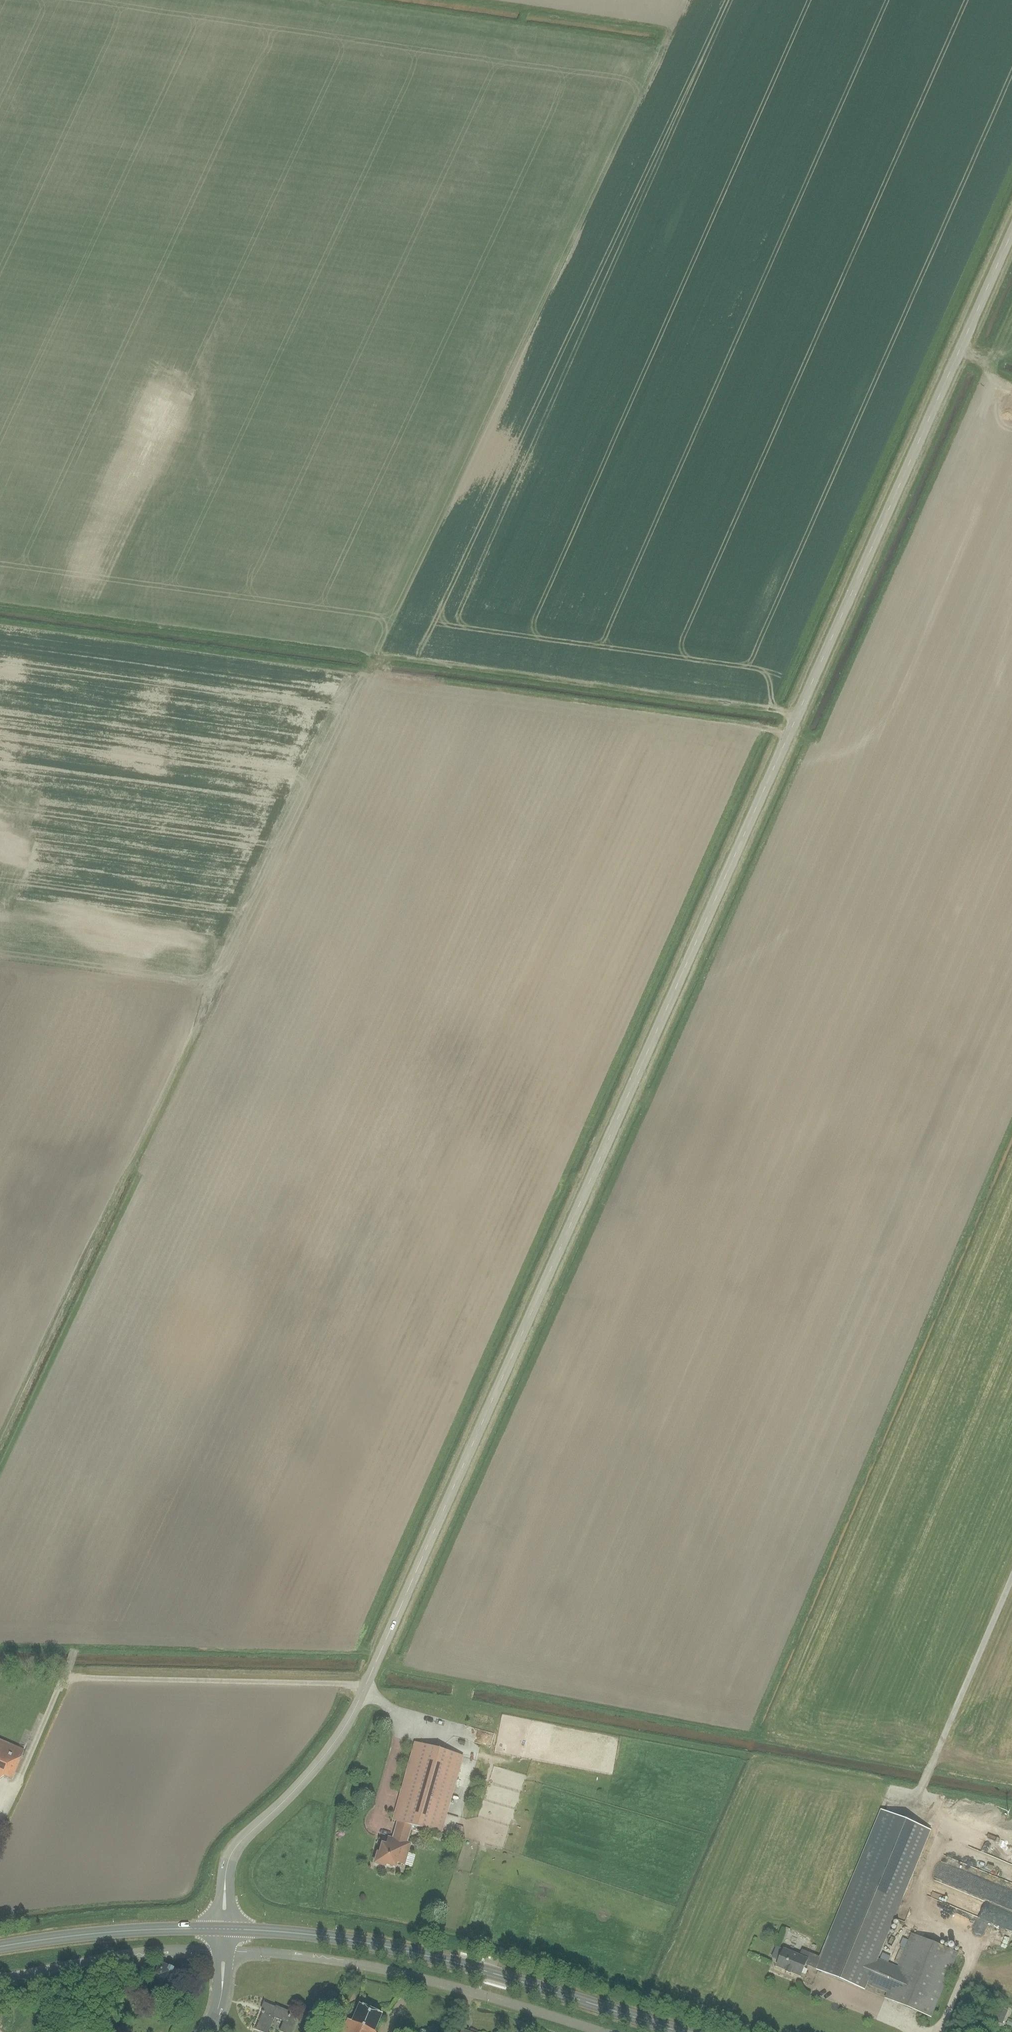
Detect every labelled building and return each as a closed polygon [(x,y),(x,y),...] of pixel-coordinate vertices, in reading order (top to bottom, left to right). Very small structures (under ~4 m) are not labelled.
[(5,1776),(12,1779),(24,1751),(0,1740),(0,1778),(5,1776)] [(378,1852),(375,1863),(386,1866),(386,1864),(395,1867),(397,1862),(404,1864),(410,1843),(407,1843),(412,1825),(441,1834),(464,1756),(415,1742),(393,1820),(398,1821),(393,1839),(389,1837),(387,1845),(383,1844),(380,1853),(378,1852)] [(785,1949),(777,1967),(787,1971),(786,1972),(791,1974),(792,1973),(801,1977),(806,1964),(817,1969),(817,1970),(865,1990),(868,1984),(888,1993),(885,1999),(932,2018),(958,1953),(912,1934),(905,1950),(901,1948),(895,1964),(899,1966),(898,1968),(878,1960),(904,1898),(932,1831),(881,1810),(820,1957),(802,1949),(800,1955),(785,1949)] [(178,1983),(183,1973),(160,1963),(155,1973),(156,1974),(147,1995),(167,2003),(176,1982),(178,1983)] [(298,2016),(292,2013),(292,2012),(264,2001),(253,2028),(262,2031),(269,2031),(274,2020),(283,2024),(280,2031),(282,2031),(293,2031),(298,2021),(296,2021),(298,2016)] [(375,2031),(382,2014),(360,2004),(352,2021),(348,2019),(342,2031),(375,2031)] [(1003,2025),(1009,2011),(1001,2007),(995,2021),(1003,2025)]
